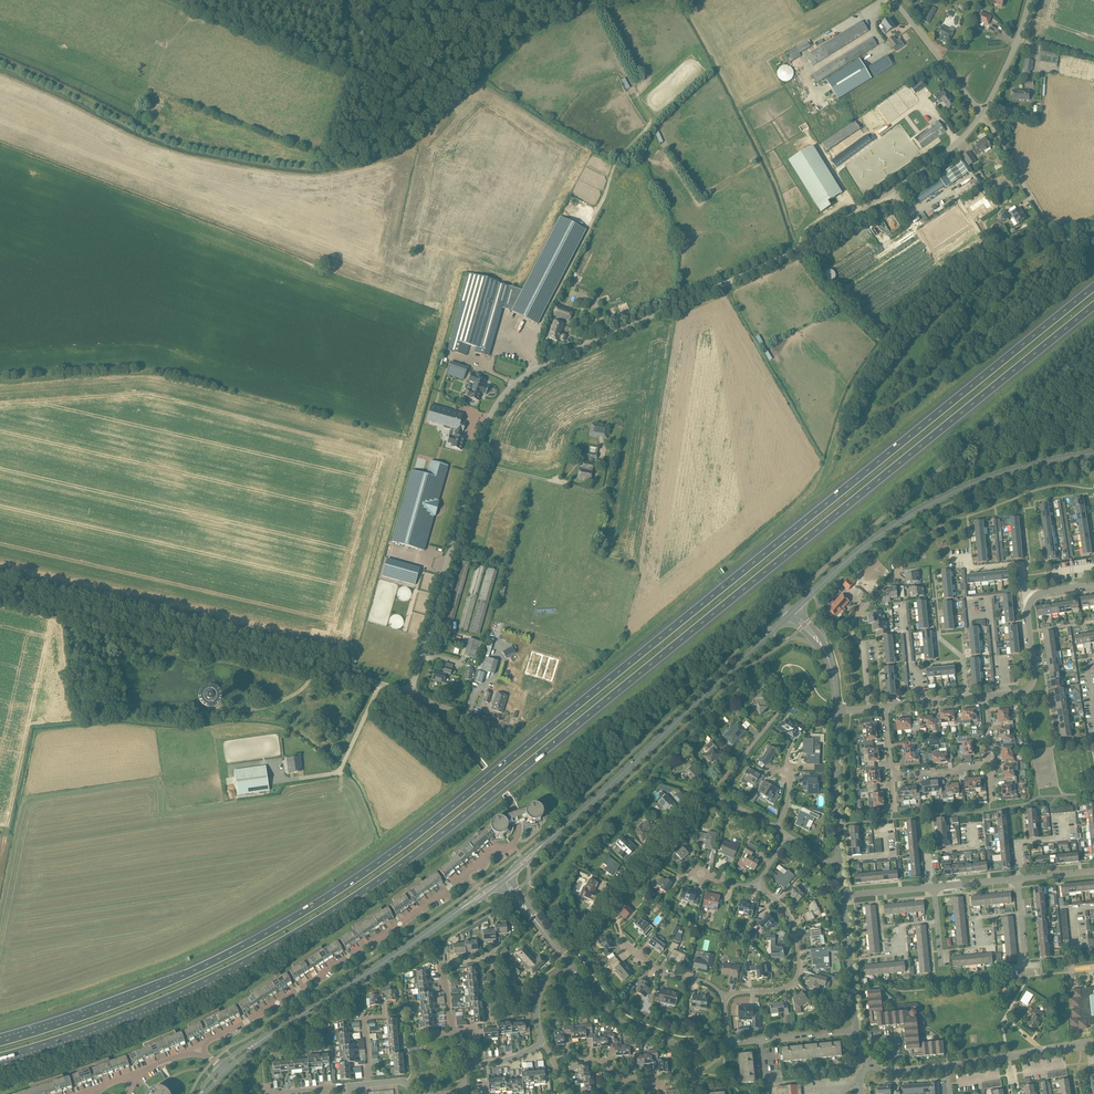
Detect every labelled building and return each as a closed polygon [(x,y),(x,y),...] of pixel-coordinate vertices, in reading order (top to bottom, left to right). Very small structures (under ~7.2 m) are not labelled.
[(937,9),(931,6),(929,10),(923,21),(929,24),(931,20),(934,13),(937,9)] [(992,16),(980,12),(977,21),(988,25),(992,16)] [(895,27),(888,19),(882,24),(885,27),(881,30),(885,34),(888,32),(895,27)] [(869,31),(862,21),(806,55),(813,66),(869,31)] [(954,33),(941,26),(936,36),(941,38),(940,41),(947,45),(954,33)] [(899,43),(893,36),(887,41),(893,48),(899,43)] [(878,45),(873,37),(812,75),(817,83),(878,45)] [(811,47),(807,41),(788,52),(793,61),(801,56),(800,54),(811,47)] [(1059,54),(1043,51),(1041,62),(1051,64),(1051,65),(1057,67),(1059,54)] [(894,66),(888,56),(883,59),(889,69),(894,66)] [(838,99),(871,79),(860,60),(827,80),(838,99)] [(1034,62),(1025,61),(1023,69),(1023,74),(1030,76),(1031,71),(1032,71),(1034,62)] [(787,66),(786,66),(785,66),(784,66),(783,66),(782,67),(781,67),(781,68),(780,68),(780,69),(779,70),(778,71),(778,72),(778,73),(778,74),(778,75),(778,76),(779,77),(779,78),(780,79),(781,79),(781,80),(782,80),(782,81),(783,81),(784,81),(785,81),(786,81),(787,81),(788,81),(789,81),(790,81),(790,80),(791,79),(792,79),(792,78),(793,77),(793,76),(794,75),(794,74),(794,73),(794,72),(793,71),(793,70),(792,69),(792,68),(791,68),(790,67),(789,66),(788,66),(787,66)] [(644,80),(643,77),(633,82),(635,85),(644,80)] [(630,88),(625,78),(622,80),(627,89),(630,88)] [(925,86),(920,79),(910,86),(915,93),(925,86)] [(1030,91),(1013,90),(1013,100),(1029,100),(1030,91)] [(943,98),(939,92),(934,95),(939,103),(942,101),(948,110),(956,104),(953,100),(952,100),(948,94),(943,98)] [(819,143),(825,153),(865,129),(860,119),(819,143)] [(1046,119),(1045,124),(1047,124),(1046,128),(1061,130),(1061,125),(1059,125),(1059,120),(1046,119)] [(938,121),(935,123),(924,131),(922,133),(915,138),(922,148),(945,131),(938,121)] [(830,161),(835,168),(872,143),(867,135),(830,161)] [(989,144),(987,141),(988,140),(986,137),(982,140),(982,141),(978,143),(979,145),(975,147),(976,148),(973,150),(976,156),(980,154),(991,147),(990,145),(990,144),(989,143),(989,144)] [(842,193),(812,146),(789,161),(818,208),(821,213),(831,206),(828,202),(842,193)] [(647,149),(643,147),(638,157),(641,159),(647,149)] [(976,161),(970,152),(963,156),(969,166),(976,161)] [(944,173),(911,196),(916,204),(944,185),(946,188),(953,183),(968,173),(961,162),(944,173)] [(975,180),(961,186),(963,189),(976,183),(975,180)] [(985,196),(972,205),(975,210),(983,204),(987,209),(991,206),(985,196)] [(1026,219),(1019,209),(1011,214),(1018,225),(1024,221),(1025,220),(1026,219)] [(1011,217),(1007,212),(1001,216),(1004,221),(1011,217)] [(586,231),(560,217),(522,290),(498,283),(498,282),(468,273),(459,302),(461,302),(447,350),(466,356),(469,345),(476,347),(474,352),(488,356),(502,308),(512,311),(537,324),(586,231)] [(878,243),(883,241),(884,243),(891,239),(885,226),(872,233),(878,243)] [(831,270),(830,270),(829,270),(828,270),(827,270),(827,271),(826,271),(825,272),(825,273),(824,273),(824,274),(823,275),(823,276),(823,277),(824,277),(824,278),(824,279),(825,280),(825,281),(826,281),(826,282),(827,282),(828,282),(829,282),(829,283),(830,283),(831,283),(831,282),(832,282),(833,282),(833,281),(834,281),(835,280),(835,279),(836,279),(836,278),(836,277),(836,276),(836,275),(836,274),(835,273),(835,272),(834,272),(833,271),(832,270),(831,270)] [(915,295),(914,292),(905,298),(907,301),(915,295)] [(904,303),(902,299),(871,320),(873,323),(904,303)] [(573,311),(557,305),(553,315),(569,321),(573,311)] [(607,310),(611,318),(619,315),(616,306),(607,310)] [(564,324),(554,320),(548,338),(557,342),(559,339),(560,340),(564,342),(566,336),(562,335),(562,336),(560,335),(564,324)] [(764,345),(759,335),(756,337),(761,347),(764,345)] [(764,351),(770,361),(773,359),(767,349),(764,351)] [(468,367),(451,362),(446,374),(464,380),(468,367)] [(475,375),(471,374),(468,381),(474,383),(472,390),(469,389),(467,396),(469,397),(469,398),(478,401),(481,393),(486,395),(489,387),(484,385),(486,380),(480,379),(481,376),(476,374),(475,375)] [(452,444),(451,448),(460,450),(464,438),(460,437),(462,431),(463,431),(466,423),(461,422),(463,414),(431,405),(427,421),(444,426),(443,427),(449,429),(449,427),(457,429),(455,436),(454,436),(454,437),(449,436),(447,443),(452,444)] [(608,427),(592,424),(590,436),(606,438),(608,427)] [(590,447),(589,446),(588,452),(587,452),(587,458),(596,460),(597,454),(598,448),(591,447),(590,447)] [(582,450),(572,449),(571,456),(576,457),(577,455),(581,456),(582,450)] [(435,516),(439,502),(438,501),(448,466),(430,461),(427,475),(412,471),(392,542),(424,551),(434,516),(435,516)] [(594,463),(587,462),(586,466),(583,465),(583,469),(580,469),(578,478),(591,481),(593,470),(592,470),(594,463)] [(1080,496),(1071,497),(1073,508),(1076,507),(1076,508),(1084,506),(1083,499),(1081,500),(1080,496)] [(1039,506),(1041,513),(1049,512),(1048,505),(1039,506)] [(1077,514),(1086,513),(1084,506),(1076,508),(1077,514)] [(1042,520),(1050,519),(1049,512),(1041,513),(1042,520)] [(1078,521),(1087,520),(1086,513),(1077,514),(1078,521)] [(1042,520),(1043,527),(1051,525),(1050,519),(1042,520)] [(1079,528),(1088,527),(1087,520),(1078,521),(1079,528)] [(1051,525),(1043,527),(1044,533),(1052,532),(1052,531),(1051,525)] [(1080,535),(1089,533),(1088,527),(1079,528),(1080,535)] [(1052,532),(1044,533),(1045,540),(1053,539),(1052,532)] [(1081,542),(1090,540),(1089,533),(1080,535),(1081,542)] [(1054,546),(1053,539),(1045,540),(1046,547),(1054,546)] [(1091,547),(1090,540),(1081,542),(1082,548),(1091,547)] [(1055,553),(1054,546),(1046,547),(1047,554),(1055,553)] [(1092,554),(1091,547),(1082,548),(1083,555),(1092,554)] [(1055,553),(1047,554),(1048,561),(1051,560),(1051,563),(1060,561),(1059,552),(1055,553)] [(388,559),(383,577),(417,585),(422,567),(388,559)] [(485,569),(476,566),(458,632),(466,634),(485,569)] [(499,572),(489,569),(470,636),(481,639),(499,572)] [(918,577),(918,573),(908,574),(909,575),(905,575),(906,583),(916,582),(916,577),(918,577)] [(967,584),(975,583),(974,575),(966,575),(967,584)] [(853,584),(848,580),(844,586),(848,590),(853,584)] [(897,597),(896,587),(888,587),(889,592),(885,592),(885,602),(890,602),(890,598),(897,597)] [(920,588),(920,587),(910,588),(910,593),(913,592),(914,597),(924,596),(923,588),(920,588)] [(850,601),(842,594),(833,605),(831,603),(828,607),(830,608),(828,610),(836,617),(840,613),(842,615),(845,611),(844,611),(845,609),(844,608),(850,601)] [(1082,608),(1089,607),(1088,597),(1081,598),(1082,608)] [(1070,602),(1072,612),(1079,611),(1078,600),(1070,602)] [(1070,602),(1064,603),(1065,613),(1072,612),(1070,602)] [(1064,603),(1057,604),(1058,614),(1065,613),(1064,603)] [(1057,604),(1050,605),(1051,615),(1058,614),(1057,604)] [(1050,605),(1043,606),(1045,616),(1051,615),(1050,605)] [(1045,616),(1043,606),(1036,607),(1037,618),(1045,616)] [(874,623),(883,622),(881,610),(872,611),(873,615),(869,616),(869,623),(874,623)] [(883,622),(874,623),(875,631),(879,630),(879,635),(888,634),(887,622),(883,622)] [(1053,631),(1043,633),(1044,640),(1055,638),(1054,633),(1057,633),(1056,630),(1053,630),(1053,631)] [(1084,645),(1091,644),(1089,633),(1082,634),(1084,645)] [(1077,646),(1084,645),(1082,634),(1075,636),(1077,646)] [(494,639),(487,637),(477,669),(494,674),(498,661),(489,658),(494,639)] [(482,642),(469,638),(464,655),(478,659),(482,642)] [(1045,647),(1056,645),(1055,638),(1044,640),(1045,647)] [(1045,647),(1046,653),(1057,652),(1056,645),(1045,647)] [(516,649),(515,646),(513,647),(512,646),(502,651),(507,659),(516,653),(514,650),(516,649)] [(532,652),(525,673),(552,681),(558,660),(532,652)] [(1058,659),(1057,652),(1046,653),(1047,660),(1058,659)] [(1059,666),(1058,659),(1047,660),(1048,667),(1059,666)] [(453,665),(446,663),(444,671),(443,673),(435,671),(432,680),(443,683),(446,674),(450,675),(450,672),(453,665)] [(1060,673),(1059,666),(1048,667),(1049,674),(1060,673)] [(473,669),(468,668),(465,678),(471,679),(473,669)] [(485,673),(477,670),(474,681),(482,683),(485,673)] [(1061,679),(1060,673),(1049,674),(1050,681),(1061,679)] [(1062,687),(1061,679),(1050,681),(1052,688),(1062,687)] [(1055,697),(1065,695),(1064,688),(1054,690),(1055,697)] [(767,695),(763,691),(756,698),(758,700),(752,706),(760,714),(765,709),(764,708),(768,704),(768,703),(771,700),(767,696),(767,695)] [(507,696),(497,693),(491,710),(502,713),(507,696)] [(1065,695),(1055,697),(1056,704),(1066,702),(1065,695)] [(1067,709),(1066,702),(1056,704),(1057,711),(1067,709)] [(733,705),(727,710),(731,714),(734,711),(735,713),(736,712),(739,715),(741,714),(738,710),(733,705)] [(997,714),(997,717),(1009,715),(1009,710),(1012,709),(1011,706),(999,707),(1000,710),(998,710),(998,713),(997,714)] [(970,720),(969,709),(962,710),(962,714),(958,714),(959,724),(959,725),(963,724),(971,723),(970,720)] [(976,709),(969,709),(970,720),(977,720),(977,723),(981,722),(980,712),(976,712),(976,709)] [(1069,716),(1067,709),(1057,711),(1058,718),(1069,716)] [(947,712),(948,723),(955,722),(955,724),(959,724),(958,714),(954,714),(954,711),(947,712)] [(940,716),(936,716),(936,719),(937,719),(937,727),(940,727),(942,727),(942,726),(948,726),(948,723),(947,712),(940,712),(940,716)] [(1001,722),(1001,726),(1013,724),(1013,721),(1010,721),(1009,715),(997,717),(998,719),(999,719),(999,723),(1001,722)] [(937,719),(936,719),(933,720),(933,716),(932,717),(932,716),(925,717),(926,728),(933,727),(933,730),(933,732),(938,731),(937,719)] [(1070,723),(1069,716),(1058,718),(1059,724),(1070,723)] [(919,721),(915,722),(916,731),(918,731),(919,730),(919,729),(926,728),(925,717),(918,718),(919,721)] [(872,718),(862,719),(862,723),(863,730),(867,729),(867,733),(877,732),(876,726),(870,726),(870,722),(872,722),(872,718)] [(910,718),(903,719),(904,730),(911,729),(911,732),(916,731),(915,722),(910,722),(910,718)] [(793,724),(787,719),(783,725),(780,723),(776,728),(782,732),(783,732),(784,732),(785,732),(786,730),(788,731),(787,733),(794,738),(798,732),(802,735),(807,728),(803,725),(802,727),(794,722),(793,724)] [(904,730),(903,719),(896,720),(896,723),(893,724),(893,731),(897,731),(904,730)] [(745,721),(741,726),(745,729),(750,724),(745,721)] [(727,729),(722,734),(725,737),(732,744),(737,739),(736,738),(744,731),(737,723),(732,729),(733,729),(730,732),(727,729)] [(1071,730),(1070,723),(1059,724),(1061,731),(1071,730)] [(1013,728),(1013,724),(1001,726),(1002,729),(1000,729),(1000,732),(999,732),(999,735),(1011,734),(1010,728),(1013,728)] [(1071,730),(1061,731),(1062,738),(1072,737),(1071,730)] [(862,743),(862,745),(873,744),(873,740),(878,739),(877,732),(867,733),(863,733),(864,738),(864,742),(862,743)] [(710,751),(704,756),(709,760),(710,760),(713,763),(720,756),(715,751),(719,747),(713,740),(714,739),(709,734),(704,738),(709,743),(706,747),(710,751)] [(804,739),(804,752),(808,753),(808,764),(815,764),(815,768),(823,768),(823,764),(820,764),(820,754),(816,753),(816,750),(820,750),(821,742),(824,742),(825,734),(818,734),(818,738),(814,737),(813,739),(804,739)] [(1012,739),(1011,734),(999,735),(1000,738),(1001,737),(1001,741),(1003,741),(1003,744),(1016,743),(1016,742),(1015,742),(1015,739),(1012,739)] [(970,741),(970,736),(958,737),(958,741),(959,742),(963,742),(963,749),(974,748),(973,741),(970,741)] [(906,754),(915,753),(915,749),(919,749),(918,742),(909,743),(910,747),(905,748),(906,754)] [(1017,746),(1016,743),(1003,744),(1004,747),(1002,747),(1002,751),(1001,751),(1001,754),(1013,752),(1012,746),(1017,746)] [(865,752),(864,752),(864,756),(879,754),(878,748),(874,748),(873,744),(864,745),(865,748),(865,752)] [(777,750),(770,746),(762,758),(761,757),(759,760),(766,765),(768,762),(769,763),(777,750)] [(940,752),(941,763),(948,762),(948,758),(951,758),(950,748),(940,749),(940,752)] [(963,749),(960,749),(961,756),(962,756),(962,760),(972,759),(971,755),(975,755),(974,748),(963,749)] [(934,764),(941,763),(940,752),(933,753),(929,754),(930,761),(934,760),(934,764)] [(1013,752),(1001,754),(1001,756),(1003,756),(1003,759),(1005,759),(1006,759),(1006,762),(1015,761),(1015,758),(1013,758),(1013,752)] [(915,753),(906,754),(906,761),(911,761),(911,765),(920,764),(920,757),(916,758),(915,753)] [(690,757),(686,754),(681,759),(685,762),(690,757)] [(865,760),(865,767),(876,766),(875,762),(880,761),(879,754),(864,756),(865,760)] [(301,762),(301,757),(286,759),(288,773),(301,772),(300,762),(301,762)] [(1004,769),(1003,769),(1003,772),(1015,771),(1014,765),(1018,765),(1018,761),(1015,761),(1006,762),(1007,765),(1005,765),(1004,766),(1004,769)] [(682,772),(679,774),(684,779),(686,777),(687,777),(688,776),(693,781),(702,773),(692,763),(688,765),(691,768),(685,773),(684,774),(682,772)] [(269,791),(266,766),(235,770),(238,795),(269,791)] [(867,774),(868,778),(880,776),(880,770),(876,770),(876,766),(865,767),(866,774),(867,774)] [(757,773),(748,767),(744,773),(745,774),(741,781),(746,784),(747,781),(754,786),(754,785),(757,787),(759,784),(764,776),(758,772),(757,773)] [(1015,771),(1003,772),(1003,775),(1004,774),(1005,777),(1004,777),(1004,778),(1006,778),(1006,781),(1017,780),(1016,777),(1015,777),(1015,776),(1015,771)] [(804,780),(804,782),(804,788),(804,790),(810,790),(810,794),(819,794),(819,784),(818,784),(818,776),(811,776),(804,775),(804,776),(804,780)] [(867,787),(865,787),(865,789),(868,789),(878,788),(877,784),(877,783),(881,783),(880,776),(868,778),(868,782),(867,782),(867,787)] [(976,792),(975,789),(974,777),(971,778),(971,779),(968,779),(969,783),(965,783),(966,792),(970,792),(970,793),(976,792)] [(977,777),(974,777),(975,789),(981,788),(981,792),(986,791),(985,779),(981,780),(980,778),(977,778),(977,777)] [(1001,788),(1002,791),(1013,790),(1012,784),(1015,784),(1017,783),(1017,780),(1006,781),(1005,781),(1005,784),(1002,784),(1002,788),(1001,788)] [(775,788),(765,781),(758,791),(768,798),(767,800),(774,804),(780,796),(777,794),(779,790),(775,788)] [(938,781),(930,782),(931,793),(937,792),(937,794),(942,794),(942,788),(942,786),(938,786),(938,781)] [(919,788),(920,789),(920,796),(926,795),(926,793),(931,793),(930,782),(922,782),(923,788),(919,788)] [(955,782),(952,783),(953,794),(959,794),(960,797),(964,797),(963,786),(959,787),(959,783),(955,783),(955,782)] [(953,794),(952,783),(949,783),(949,784),(946,784),(947,788),(942,788),(942,794),(943,799),(954,798),(953,794)] [(916,786),(908,787),(910,801),(921,800),(920,796),(920,789),(916,789),(916,786)] [(899,802),(910,801),(908,787),(901,788),(901,790),(898,791),(899,802)] [(868,789),(865,789),(866,792),(868,792),(868,796),(869,800),(884,798),(883,792),(878,792),(878,791),(878,788),(868,789)] [(1013,790),(1002,791),(1002,794),(1003,794),(1003,797),(1005,796),(1005,800),(1017,799),(1017,795),(1014,795),(1013,790)] [(757,795),(758,794),(755,792),(750,801),(753,803),(758,795),(757,795)] [(685,799),(680,793),(674,798),(679,804),(685,799)] [(657,804),(657,805),(659,808),(660,808),(663,806),(665,809),(667,807),(671,812),(677,806),(671,799),(670,800),(666,795),(667,795),(666,794),(658,802),(659,802),(657,804)] [(884,798),(869,800),(870,807),(871,807),(871,811),(871,813),(880,813),(880,810),(879,810),(878,806),(880,806),(884,805),(884,798)] [(548,809),(547,806),(541,806),(540,805),(538,805),(537,804),(536,804),(534,804),(533,804),(531,804),(530,805),(529,806),(528,807),(527,808),(526,809),(503,818),(502,818),(500,817),(499,817),(497,818),(496,818),(495,819),(493,819),(492,821),(491,822),(491,823),(490,824),(490,826),(486,830),(492,837),(495,840),(497,841),(499,841),(501,841),(504,840),(505,840),(505,837),(506,837),(508,838),(510,837),(511,835),(512,833),(513,831),(514,829),(514,826),(514,824),(522,821),(524,822),(525,824),(527,825),(529,826),(531,827),(533,827),(536,827),(536,825),(538,825),(539,827),(541,826),(543,824),(545,823),(547,821),(548,819),(549,816),(549,814),(549,811),(548,809)] [(809,815),(800,810),(798,815),(799,815),(795,825),(808,831),(810,828),(813,822),(815,818),(818,819),(820,816),(811,811),(809,815)] [(655,825),(648,818),(642,825),(641,824),(633,832),(642,840),(649,833),(648,832),(655,825)] [(938,826),(946,825),(946,818),(937,819),(938,826)] [(907,822),(907,829),(916,828),(915,821),(907,822)] [(475,834),(483,844),(488,840),(482,833),(479,830),(475,834)] [(492,837),(486,830),(482,833),(488,840),(492,837)] [(716,834),(708,832),(707,835),(698,833),(696,843),(705,845),(705,848),(713,850),(716,834)] [(475,834),(470,838),(479,848),(483,844),(475,834)] [(479,848),(470,838),(466,841),(475,851),(479,848)] [(626,842),(622,838),(616,844),(618,846),(615,849),(619,853),(618,854),(624,859),(628,855),(635,847),(628,840),(626,842)] [(687,844),(681,839),(677,843),(679,844),(672,851),(675,853),(673,854),(672,856),(672,859),(673,860),(675,861),(677,861),(679,860),(680,859),(681,860),(688,854),(683,848),(687,844)] [(462,845),(471,855),(475,851),(466,841),(462,845)] [(738,844),(731,841),(729,845),(724,842),(719,852),(725,855),(725,853),(733,857),(738,844)] [(458,849),(466,859),(471,855),(462,845),(458,849)] [(753,850),(748,847),(744,852),(748,855),(745,859),(741,857),(737,865),(743,869),(746,865),(753,870),(759,860),(750,855),(753,850)] [(862,855),(861,847),(853,848),(853,855),(862,855)] [(466,859),(458,849),(453,853),(462,863),(466,859)] [(458,866),(462,863),(453,853),(449,856),(452,860),(452,859),(458,866)] [(1043,853),(1032,854),(1033,863),(1036,863),(1036,866),(1044,865),(1043,856),(1043,853)] [(1078,853),(1070,854),(1071,863),(1079,862),(1078,853)] [(620,866),(609,857),(604,865),(607,867),(604,870),(612,876),(617,869),(620,866)] [(448,863),(454,870),(458,866),(452,859),(452,860),(448,863)] [(959,873),(966,873),(965,864),(965,861),(958,862),(958,865),(959,873)] [(1011,861),(1002,862),(1003,869),(1011,868),(1011,861)] [(951,862),(941,863),(942,868),(944,868),(945,875),(952,874),(951,865),(951,862)] [(986,862),(979,863),(980,871),(987,871),(986,862)] [(454,870),(448,863),(443,867),(449,874),(454,870)] [(439,871),(445,878),(449,874),(443,867),(439,871)] [(780,871),(773,878),(778,882),(777,882),(784,888),(795,876),(788,870),(787,871),(783,868),(780,871)] [(921,877),(920,870),(912,871),(912,878),(921,877)] [(439,871),(436,873),(442,880),(445,878),(439,871)] [(890,871),(891,880),(898,879),(897,871),(890,871)] [(436,873),(431,876),(437,884),(442,880),(436,873)] [(856,883),(863,883),(863,874),(855,875),(856,883)] [(432,887),(437,884),(431,876),(427,880),(432,887)] [(600,879),(593,876),(591,880),(587,888),(586,888),(582,897),(595,903),(599,893),(595,892),(598,883),(600,879)] [(665,880),(662,878),(657,885),(661,887),(660,889),(666,893),(672,883),(666,879),(665,880)] [(415,883),(423,894),(428,890),(422,883),(423,883),(420,879),(415,883)] [(428,890),(432,887),(427,880),(423,883),(422,883),(428,890)] [(801,883),(799,880),(792,886),(795,889),(789,893),(793,899),(795,897),(798,901),(806,895),(798,886),(801,883)] [(411,886),(419,897),(423,894),(415,883),(411,886)] [(1062,894),(1069,893),(1068,884),(1061,885),(1062,894)] [(411,886),(406,889),(414,900),(419,897),(411,886)] [(1044,887),(1035,888),(1035,895),(1044,894),(1047,894),(1046,887),(1044,887)] [(406,889),(402,893),(410,904),(414,900),(406,889)] [(690,890),(683,889),(681,898),(693,901),(692,904),(697,905),(699,898),(694,897),(696,890),(691,889),(690,890)] [(397,896),(405,907),(410,904),(402,893),(397,896)] [(719,896),(706,893),(703,907),(716,910),(717,904),(719,896)] [(995,894),(996,904),(1004,903),(1003,893),(995,894)] [(1003,893),(1004,903),(1012,903),(1011,893),(1003,893)] [(987,895),(988,905),(996,904),(995,894),(987,895)] [(979,896),(980,906),(988,905),(987,895),(979,896)] [(400,910),(405,907),(397,896),(392,900),(395,903),(400,910)] [(972,907),(980,906),(979,896),(971,896),(972,907)] [(953,898),(954,906),(964,905),(963,897),(953,898)] [(1064,903),(1063,898),(1059,898),(1059,906),(1063,906),(1069,906),(1068,903),(1064,903)] [(812,902),(811,900),(806,902),(810,911),(803,914),(807,922),(815,918),(814,915),(815,915),(816,916),(821,913),(815,900),(812,902)] [(747,902),(741,901),(739,910),(744,911),(744,915),(752,916),(755,905),(747,903),(747,902)] [(915,902),(916,912),(924,911),(923,901),(915,902)] [(633,911),(625,902),(617,910),(625,918),(633,911)] [(907,903),(908,913),(916,912),(915,902),(907,903)] [(395,903),(390,906),(396,914),(400,910),(395,903)] [(892,904),(893,914),(901,914),(900,903),(892,904)] [(900,903),(901,914),(908,913),(907,903),(900,903)] [(885,915),(893,914),(892,904),(884,905),(885,915)] [(965,913),(964,905),(954,906),(955,914),(965,913)] [(867,915),(876,914),(876,906),(866,907),(867,915)] [(376,911),(383,922),(388,919),(383,912),(383,911),(380,908),(376,911)] [(388,908),(383,911),(383,912),(388,919),(393,916),(388,908)] [(371,914),(378,925),(383,922),(376,911),(371,914)] [(966,921),(965,913),(955,914),(955,922),(966,921)] [(371,914),(366,917),(373,929),(378,925),(371,914)] [(756,919),(755,925),(757,927),(760,925),(766,931),(769,927),(770,929),(776,923),(775,922),(768,914),(761,922),(759,919),(756,919)] [(877,922),(876,914),(867,915),(867,923),(877,922)] [(373,929),(366,917),(361,920),(369,932),(373,929)] [(644,921),(640,917),(634,923),(642,931),(641,932),(646,937),(654,928),(649,924),(650,923),(646,919),(644,921)] [(1003,918),(1004,927),(1014,926),(1013,917),(1003,918)] [(364,935),(369,932),(361,920),(357,924),(364,935)] [(501,924),(500,924),(501,936),(505,935),(505,934),(507,934),(507,927),(510,927),(510,924),(506,924),(506,921),(500,922),(501,924)] [(966,929),(966,921),(955,922),(956,930),(966,929)] [(878,929),(877,922),(867,923),(868,930),(878,929)] [(359,938),(364,935),(357,924),(352,927),(354,930),(359,938)] [(915,926),(916,934),(926,933),(925,925),(915,926)] [(1004,927),(1004,936),(1015,934),(1014,926),(1004,927)] [(822,936),(820,927),(810,928),(811,933),(809,933),(812,945),(821,944),(825,943),(824,935),(822,936)] [(879,937),(878,929),(868,930),(869,938),(879,937)] [(967,936),(966,929),(956,930),(957,937),(967,936)] [(354,930),(350,933),(355,941),(359,938),(354,930)] [(678,931),(673,940),(678,943),(678,942),(680,942),(680,941),(681,939),(681,938),(681,937),(683,933),(682,932),(679,930),(679,931),(678,931)] [(345,936),(350,944),(355,941),(350,933),(345,936)] [(656,935),(653,933),(648,939),(651,940),(648,944),(660,953),(666,945),(654,936),(656,935)] [(917,942),(927,941),(926,933),(916,934),(917,942)] [(1004,936),(1005,944),(1016,943),(1015,934),(1004,936)] [(477,940),(471,941),(472,952),(476,951),(476,950),(478,950),(477,947),(481,947),(480,935),(479,935),(478,936),(477,936),(476,937),(477,940)] [(345,936),(340,940),(345,947),(350,944),(345,936)] [(612,943),(609,936),(604,938),(600,936),(597,937),(596,939),(599,944),(600,944),(602,943),(605,950),(603,951),(605,955),(611,953),(610,949),(615,947),(613,943),(612,943)] [(776,946),(775,936),(767,936),(767,940),(771,940),(772,958),(780,957),(780,958),(784,958),(784,946),(776,946)] [(967,936),(957,937),(958,945),(968,944),(967,936)] [(879,945),(879,937),(869,938),(870,946),(879,945)] [(337,941),(332,944),(337,952),(342,949),(337,941)] [(918,950),(928,949),(927,941),(917,942),(918,950)] [(679,945),(672,942),(668,950),(672,951),(669,959),(681,964),(686,955),(676,951),(679,945)] [(1005,944),(1006,953),(1017,952),(1016,943),(1005,944)] [(1040,944),(1041,951),(1050,950),(1052,949),(1052,943),(1049,943),(1040,944)] [(337,952),(332,944),(327,948),(332,955),(337,952)] [(455,955),(460,955),(459,944),(450,945),(451,950),(453,950),(454,954),(455,954),(455,955)] [(879,945),(870,946),(871,954),(880,953),(879,945)] [(527,962),(534,954),(525,946),(514,956),(518,960),(519,958),(522,961),(521,963),(524,966),(528,962),(527,962)] [(316,950),(323,961),(328,958),(323,951),(323,950),(321,947),(316,950)] [(813,952),(812,952),(813,965),(816,965),(816,969),(827,968),(826,963),(829,963),(829,957),(829,951),(832,951),(831,947),(822,948),(813,949),(813,952)] [(332,955),(327,948),(323,950),(323,951),(328,958),(332,955)] [(919,958),(928,957),(928,949),(918,950),(919,958)] [(316,950),(311,953),(318,964),(323,961),(316,950)] [(1050,950),(1041,951),(1041,958),(1050,957),(1050,950)] [(1017,961),(1017,952),(1006,953),(1007,962),(1017,961)] [(318,964),(311,953),(306,956),(313,967),(318,964)] [(714,955),(706,953),(704,961),(695,959),(693,967),(706,970),(707,966),(711,967),(714,955)] [(992,953),(984,954),(985,963),(993,963),(992,953)] [(537,957),(534,954),(527,962),(528,962),(524,966),(532,974),(545,962),(539,955),(537,957)] [(977,964),(985,963),(984,954),(976,955),(977,964)] [(961,966),(969,965),(968,955),(960,956),(961,966)] [(977,964),(976,955),(968,955),(969,965),(977,964)] [(313,967),(306,956),(301,959),(309,970),(313,967)] [(952,967),(961,966),(960,956),(951,957),(952,967)] [(608,960),(604,962),(609,967),(612,971),(615,969),(624,980),(632,973),(623,962),(620,964),(618,960),(615,957),(612,958),(608,960)] [(919,965),(929,964),(928,957),(919,958),(919,965)] [(309,970),(301,959),(297,962),(304,973),(309,970)] [(897,962),(898,972),(906,971),(905,961),(897,962)] [(299,977),(304,973),(297,962),(292,965),(294,969),(299,977)] [(734,965),(724,962),(722,973),(732,975),(732,976),(738,977),(740,965),(734,964),(734,965)] [(889,963),(890,973),(898,972),(897,962),(889,963)] [(515,972),(519,967),(516,963),(511,968),(515,972)] [(750,967),(749,963),(745,963),(746,972),(757,970),(758,978),(770,977),(769,973),(768,973),(767,965),(750,967)] [(882,974),(890,973),(889,963),(881,964),(882,974)] [(874,975),(882,974),(881,964),(873,965),(874,975)] [(930,972),(929,964),(919,965),(920,973),(930,972)] [(874,975),(873,965),(865,965),(866,975),(874,975)] [(476,967),(475,967),(467,968),(467,972),(463,972),(463,976),(477,974),(476,967)] [(519,967),(515,972),(518,975),(523,970),(519,967)] [(416,972),(413,972),(414,978),(417,977),(417,978),(427,977),(427,976),(427,972),(430,972),(430,971),(430,970),(427,970),(427,971),(424,971),(423,968),(416,969),(416,972)] [(294,969),(289,972),(294,980),(299,977),(294,969)] [(274,976),(281,988),(286,985),(281,977),(282,977),(279,973),(274,976)] [(286,974),(282,977),(281,977),(286,985),(291,982),(286,974)] [(827,978),(815,974),(814,978),(811,977),(808,987),(818,990),(819,984),(825,986),(827,978)] [(428,982),(428,981),(428,978),(431,978),(431,975),(427,976),(427,977),(417,978),(417,977),(414,978),(414,983),(418,983),(428,982)] [(281,988),(274,976),(270,979),(277,991),(281,988)] [(842,979),(835,977),(833,984),(840,986),(842,979)] [(272,994),(277,991),(270,979),(265,982),(272,994)] [(648,984),(641,980),(635,992),(643,995),(645,992),(648,994),(650,989),(647,988),(648,984)] [(431,981),(428,981),(428,982),(418,983),(414,983),(415,989),(418,989),(428,988),(428,987),(428,984),(431,983),(431,981)] [(260,985),(267,997),(272,994),(265,982),(260,985)] [(383,995),(387,994),(387,1001),(396,1000),(396,991),(393,991),(393,987),(384,988),(384,982),(382,983),(383,995)] [(370,999),(366,999),(367,1005),(370,1005),(370,1006),(380,1005),(379,998),(383,998),(383,995),(382,983),(379,985),(379,989),(380,989),(380,992),(374,992),(375,996),(369,997),(370,999)] [(267,997),(260,985),(255,988),(262,1000),(267,997)] [(419,995),(419,994),(429,994),(429,993),(429,989),(432,989),(432,986),(428,987),(428,988),(418,989),(419,995)] [(1072,990),(1073,998),(1070,998),(1071,1007),(1074,1007),(1074,1009),(1071,1010),(1072,1018),(1069,1019),(1070,1028),(1073,1027),(1078,1027),(1079,1029),(1088,1028),(1087,1026),(1093,1025),(1093,987),(1072,990)] [(257,1003),(262,1000),(255,988),(250,991),(252,995),(253,995),(257,1003)] [(669,992),(661,990),(660,995),(656,994),(655,1000),(666,1003),(675,1005),(675,1004),(678,993),(669,991),(669,992)] [(897,1005),(898,1009),(905,1008),(905,1012),(883,1014),(881,990),(868,991),(871,1025),(878,1024),(878,1028),(900,1025),(903,1028),(905,1029),(907,1051),(910,1051),(910,1058),(944,1055),(943,1041),(919,1044),(917,1022),(921,1022),(921,1028),(925,1028),(923,1009),(916,1003),(897,1005)] [(1026,991),(1020,1002),(1024,1004),(1030,994),(1026,991)] [(805,995),(802,992),(793,999),(796,1002),(794,1003),(796,1014),(802,1013),(801,1006),(807,1001),(811,1006),(815,1003),(808,993),(805,995)] [(252,995),(248,998),(253,1006),(257,1003),(253,995),(252,995)] [(707,998),(693,995),(691,1007),(706,1009),(707,998)] [(248,1009),(253,1006),(248,998),(243,1001),(248,1009)] [(243,1012),(248,1009),(243,1001),(238,1004),(243,1012)] [(479,1002),(469,1003),(470,1010),(474,1009),(483,1009),(483,1008),(484,1008),(484,1004),(483,1004),(482,1002),(479,1002)] [(784,1006),(784,1002),(770,1004),(771,1014),(785,1012),(785,1014),(789,1013),(788,1005),(784,1006)] [(235,1006),(230,1008),(234,1016),(239,1014),(235,1006)] [(745,1006),(739,1006),(740,1017),(749,1017),(749,1019),(753,1019),(753,1028),(761,1028),(761,1013),(753,1013),(753,1008),(745,1008),(745,1006)] [(230,1008),(225,1011),(229,1019),(234,1016),(230,1008)] [(1045,1015),(1036,1009),(1033,1013),(1034,1014),(1027,1026),(1035,1031),(1045,1015)] [(213,1012),(219,1024),(224,1022),(220,1013),(218,1010),(213,1012)] [(224,1022),(229,1019),(225,1011),(220,1013),(224,1022)] [(219,1024),(213,1012),(208,1015),(214,1027),(219,1024)] [(203,1017),(209,1029),(214,1027),(208,1015),(203,1017)] [(484,1015),(474,1016),(475,1023),(484,1023),(484,1015)] [(198,1020),(204,1032),(209,1029),(203,1017),(198,1020)] [(387,1027),(397,1026),(396,1019),(387,1020),(387,1024),(384,1024),(384,1027),(387,1027)] [(193,1022),(199,1034),(204,1032),(198,1020),(193,1022)] [(194,1037),(199,1034),(193,1022),(188,1025),(190,1029),(194,1037)] [(338,1024),(338,1029),(338,1030),(349,1029),(348,1027),(348,1024),(352,1024),(351,1022),(348,1022),(348,1023),(338,1024)] [(504,1022),(497,1023),(497,1028),(498,1032),(498,1034),(505,1034),(505,1032),(504,1022)] [(525,1023),(518,1023),(519,1033),(523,1032),(523,1034),(530,1033),(529,1025),(525,1026),(525,1023)] [(588,1024),(577,1025),(579,1038),(586,1038),(585,1033),(589,1032),(588,1024)] [(579,1038),(577,1025),(563,1027),(564,1035),(571,1034),(572,1039),(579,1038)] [(335,1030),(336,1036),(349,1034),(349,1033),(349,1030),(352,1030),(352,1027),(348,1027),(349,1029),(338,1030),(338,1029),(335,1030)] [(486,1029),(483,1029),(484,1039),(491,1038),(491,1029),(490,1029),(490,1027),(486,1028),(486,1029)] [(190,1029),(185,1031),(189,1040),(194,1037),(190,1029)] [(169,1033),(174,1046),(180,1044),(176,1035),(175,1031),(169,1033)] [(560,1032),(559,1031),(555,1031),(554,1032),(555,1035),(556,1036),(557,1045),(564,1045),(563,1032),(560,1032)] [(164,1036),(169,1048),(174,1046),(169,1033),(164,1036)] [(181,1033),(176,1035),(180,1044),(185,1041),(181,1033)] [(349,1034),(336,1036),(336,1041),(339,1041),(349,1040),(349,1039),(349,1036),(353,1035),(352,1033),(349,1033),(349,1034)] [(607,1042),(610,1041),(610,1033),(603,1034),(604,1037),(600,1038),(601,1047),(608,1047),(607,1042)] [(595,1034),(592,1035),(593,1048),(601,1047),(600,1038),(599,1034),(595,1034)] [(159,1038),(164,1050),(169,1048),(164,1036),(159,1038)] [(154,1040),(159,1052),(164,1050),(159,1038),(154,1040)] [(349,1040),(339,1041),(340,1046),(350,1045),(350,1041),(353,1041),(353,1038),(349,1039),(349,1040)] [(615,1038),(614,1039),(614,1041),(614,1043),(615,1056),(622,1056),(622,1046),(621,1046),(621,1041),(617,1042),(617,1041),(617,1040),(616,1039),(615,1038)] [(148,1042),(154,1055),(159,1052),(154,1040),(148,1042)] [(148,1057),(154,1055),(148,1042),(143,1044),(145,1048),(148,1057)] [(622,1046),(622,1056),(630,1055),(629,1050),(633,1050),(632,1042),(626,1042),(626,1046),(622,1046)] [(841,1043),(826,1044),(827,1058),(842,1057),(841,1043)] [(350,1045),(340,1046),(340,1052),(344,1052),(354,1051),(354,1050),(353,1046),(357,1046),(357,1044),(353,1044),(353,1045),(350,1045)] [(826,1044),(812,1046),(813,1059),(827,1058),(826,1044)] [(797,1047),(799,1061),(813,1059),(812,1046),(797,1047)] [(399,1054),(399,1047),(389,1048),(390,1052),(387,1052),(388,1055),(390,1055),(393,1055),(399,1054)] [(799,1061),(797,1047),(783,1048),(784,1062),(799,1061)] [(140,1050),(143,1059),(148,1057),(145,1048),(140,1050)] [(340,1052),(340,1058),(344,1057),(354,1056),(354,1055),(354,1052),(358,1052),(358,1051),(357,1049),(354,1050),(354,1051),(344,1052),(340,1052)] [(140,1050),(134,1053),(138,1061),(143,1059),(140,1050)] [(644,1055),(645,1064),(652,1064),(651,1059),(654,1059),(654,1050),(647,1051),(648,1054),(644,1055)] [(657,1050),(654,1050),(654,1059),(658,1058),(657,1054),(662,1054),(662,1051),(657,1052),(657,1050)] [(637,1065),(645,1064),(644,1055),(640,1055),(639,1051),(636,1052),(637,1065)] [(134,1053),(129,1055),(133,1063),(138,1061),(134,1053)] [(739,1055),(740,1069),(754,1068),(753,1053),(739,1055)] [(329,1054),(322,1055),(322,1064),(330,1064),(329,1054)] [(316,1068),(315,1056),(314,1056),(314,1055),(311,1055),(311,1056),(307,1056),(308,1060),(309,1068),(316,1068)] [(129,1065),(126,1056),(120,1058),(123,1067),(129,1065)] [(103,1060),(108,1073),(113,1071),(110,1062),(108,1058),(103,1060)] [(123,1067),(120,1058),(115,1060),(118,1069),(123,1067)] [(662,1062),(662,1059),(658,1059),(659,1072),(669,1071),(668,1062),(662,1062)] [(98,1062),(102,1075),(108,1073),(103,1060),(98,1062)] [(113,1071),(118,1069),(115,1060),(110,1062),(113,1071)] [(281,1062),(280,1062),(280,1060),(276,1061),(276,1063),(273,1063),(274,1075),(282,1074),(281,1062)] [(92,1064),(97,1077),(102,1075),(98,1062),(92,1064)] [(580,1066),(580,1063),(571,1064),(572,1070),(578,1070),(578,1074),(579,1074),(586,1073),(588,1073),(587,1066),(580,1066)] [(87,1066),(92,1079),(97,1077),(92,1064),(87,1066)] [(82,1068),(87,1081),(92,1079),(87,1066),(82,1068)] [(81,1083),(87,1081),(82,1068),(76,1070),(78,1074),(81,1083)] [(404,1075),(404,1068),(394,1068),(395,1076),(404,1075)] [(755,1082),(754,1068),(740,1069),(741,1084),(755,1082)] [(580,1079),(578,1079),(578,1084),(584,1084),(593,1083),(593,1080),(595,1080),(594,1076),(586,1077),(586,1073),(579,1074),(580,1079)] [(73,1076),(76,1085),(81,1083),(78,1074),(73,1076)] [(501,1091),(506,1090),(506,1081),(505,1077),(504,1078),(504,1077),(501,1077),(500,1074),(499,1074),(498,1074),(498,1078),(500,1078),(501,1091)] [(57,1077),(61,1089),(67,1088),(64,1079),(63,1075),(57,1077)] [(489,1075),(487,1075),(487,1079),(488,1079),(489,1090),(489,1092),(491,1092),(491,1089),(495,1089),(494,1078),(493,1079),(489,1079),(489,1075)] [(495,1089),(495,1091),(501,1091),(500,1078),(498,1078),(495,1078),(495,1075),(492,1075),(493,1079),(494,1078),(495,1089)] [(163,1076),(153,1089),(152,1090),(149,1093),(172,1093),(178,1086),(173,1083),(171,1080),(169,1081),(166,1082),(163,1076)] [(511,1080),(512,1091),(512,1093),(518,1093),(517,1079),(515,1079),(512,1079),(512,1076),(510,1076),(510,1080),(511,1080)] [(524,1092),(523,1085),(522,1079),(518,1080),(518,1076),(515,1076),(515,1079),(517,1079),(518,1093),(519,1092),(519,1093),(524,1093),(524,1092)] [(57,1077),(52,1078),(56,1091),(61,1089),(57,1077)] [(69,1077),(64,1079),(67,1088),(72,1086),(69,1077)] [(50,1093),(56,1091),(52,1078),(46,1080),(50,1093)] [(45,1093),(46,1093),(50,1093),(46,1080),(41,1082),(45,1093)] [(1060,1081),(1061,1088),(1069,1087),(1068,1080),(1060,1081)] [(41,1082),(36,1083),(39,1093),(45,1093),(41,1082)] [(36,1083),(30,1085),(31,1089),(33,1093),(39,1093),(36,1083)] [(581,1088),(581,1093),(588,1093),(587,1091),(594,1090),(593,1083),(584,1084),(584,1088),(581,1088)] [(924,1093),(931,1093),(930,1083),(930,1084),(923,1084),(924,1093)] [(930,1083),(931,1093),(939,1093),(938,1083),(930,1083)] [(878,1088),(878,1093),(891,1093),(891,1090),(892,1090),(893,1090),(892,1084),(883,1084),(879,1085),(880,1088),(878,1088)] [(801,1085),(777,1087),(778,1093),(802,1093),(801,1085)] [(909,1085),(901,1086),(902,1093),(909,1093),(909,1085)] [(1026,1093),(1035,1092),(1033,1085),(1025,1087),(1026,1093)]
